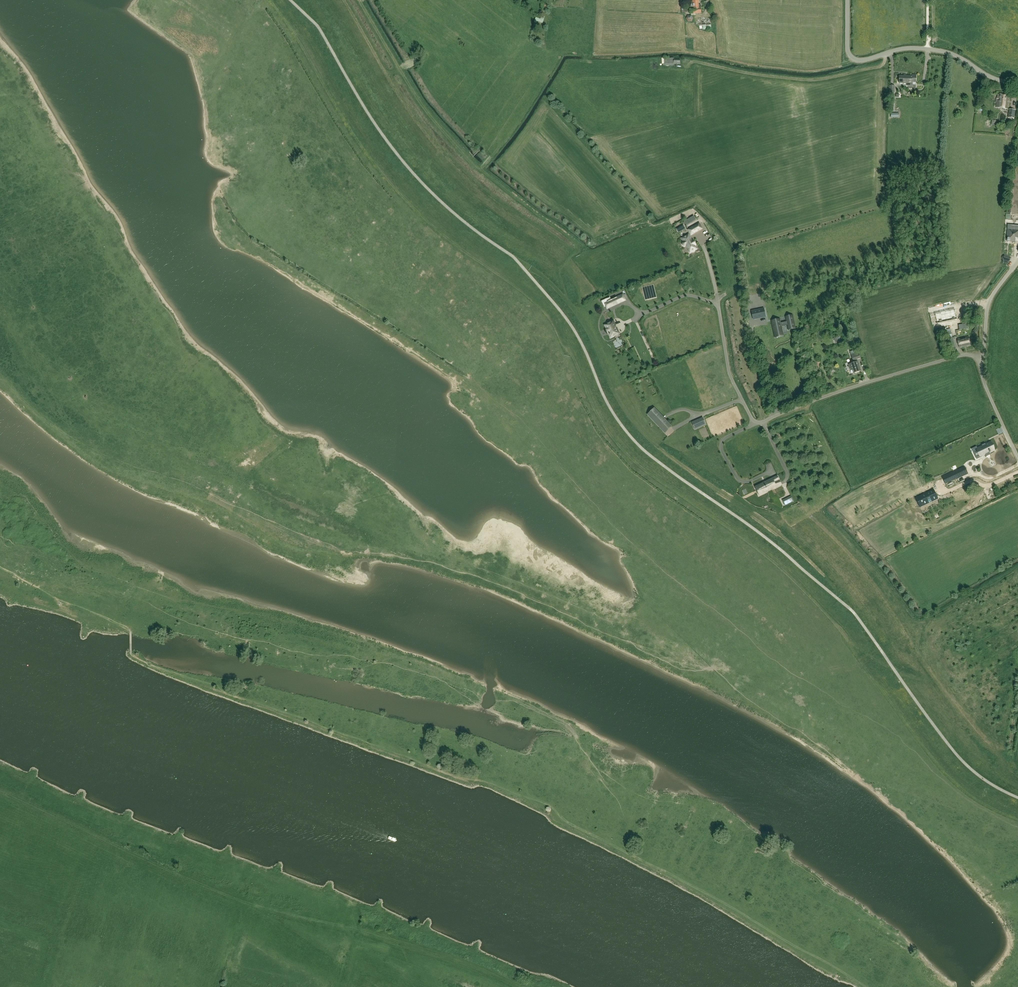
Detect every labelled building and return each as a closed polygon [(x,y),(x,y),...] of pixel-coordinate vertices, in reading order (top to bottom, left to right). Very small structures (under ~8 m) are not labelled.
[(698,0),(693,0),(693,1),(690,1),(691,5),(690,5),(691,14),(701,13),(701,5),(699,5),(698,0)] [(711,30),(711,18),(698,19),(698,25),(699,25),(700,30),(711,30)] [(916,82),(916,75),(912,75),(912,76),(899,76),(899,83),(907,83),(907,85),(912,85),(912,82),(916,82)] [(1007,109),(1009,95),(998,93),(996,108),(1007,109)] [(688,230),(691,235),(699,230),(696,225),(688,230)] [(1008,229),(1007,241),(1015,242),(1015,241),(1017,242),(1017,230),(1008,229)] [(695,245),(693,240),(692,241),(688,234),(682,238),(684,242),(683,242),(682,243),(682,244),(683,245),(684,246),(685,246),(686,246),(690,252),(692,251),(693,252),(694,251),(695,250),(696,249),(694,245),(695,245)] [(1009,262),(1010,257),(1004,255),(1004,256),(1003,255),(1002,258),(1003,259),(1002,262),(1007,263),(1008,261),(1009,262)] [(605,303),(606,306),(607,308),(619,303),(617,298),(605,303)] [(106,308),(106,306),(98,306),(97,317),(106,318),(107,308),(106,308)] [(766,316),(764,308),(751,311),(753,319),(766,316)] [(782,333),(780,327),(788,325),(789,330),(795,328),(792,316),(786,317),(787,322),(780,323),(779,319),(772,321),(775,334),(782,333)] [(615,326),(614,326),(613,325),(612,322),(605,325),(606,328),(606,329),(608,334),(609,334),(611,338),(616,335),(615,334),(618,333),(615,326)] [(762,339),(770,337),(767,325),(757,326),(759,335),(761,335),(762,339)] [(952,338),(950,329),(946,329),(946,328),(943,329),(945,339),(952,338)] [(971,345),(969,337),(957,339),(959,347),(971,345)] [(861,371),(858,361),(857,362),(857,359),(860,358),(857,349),(850,352),(853,360),(854,360),(854,363),(849,365),(851,370),(853,370),(854,373),(861,371)] [(665,421),(654,409),(648,415),(659,427),(665,421)] [(701,426),(699,420),(692,423),(695,429),(701,426)] [(994,450),(990,442),(985,445),(985,443),(985,444),(982,445),(982,446),(977,449),(976,447),(972,449),(974,454),(978,452),(980,456),(985,454),(986,457),(986,456),(990,454),(990,455),(989,452),(994,450)] [(741,452),(742,457),(751,453),(747,444),(742,447),(743,451),(741,452)] [(964,467),(953,472),(956,478),(956,479),(967,473),(964,467)] [(953,471),(942,476),(945,483),(956,478),(953,472),(953,471)] [(776,487),(772,479),(765,482),(766,483),(757,487),(760,494),(767,490),(768,491),(776,487)] [(934,489),(915,498),(919,507),(938,498),(934,489)] [(991,616),(989,621),(997,625),(999,620),(991,616)]
